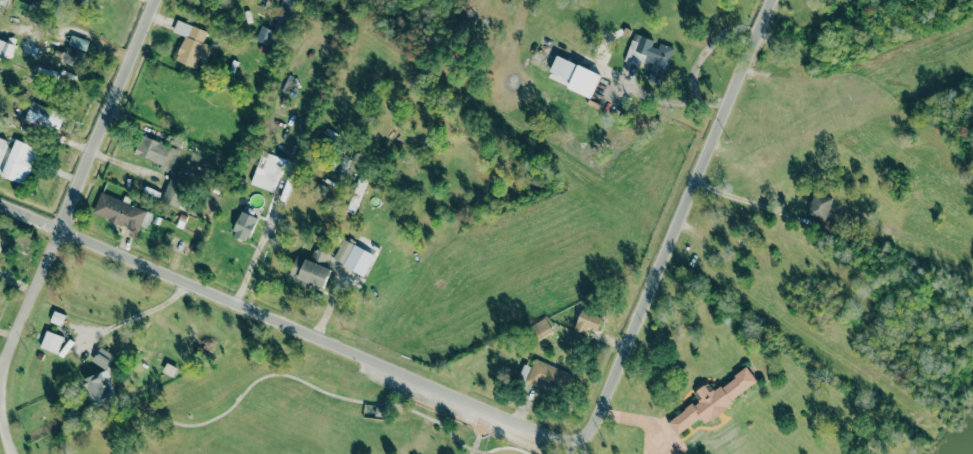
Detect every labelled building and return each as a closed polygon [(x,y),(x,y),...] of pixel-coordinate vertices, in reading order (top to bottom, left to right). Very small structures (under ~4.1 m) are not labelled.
[(278,46),(290,1),(286,0),(282,0),(273,29),(260,25),(255,40),(278,46)] [(195,67),(198,59),(205,61),(210,45),(202,43),(206,29),(176,21),(173,32),(183,35),(175,61),(195,67)] [(89,40),(71,34),(68,44),(86,50),(89,40)] [(639,34),(654,40),(652,47),(657,48),(661,43),(674,48),(664,75),(651,70),(654,61),(643,57),(639,67),(622,60),(631,37),(637,40),(639,34)] [(14,42),(0,38),(0,53),(10,56),(14,42)] [(62,62),(80,68),(85,52),(67,47),(62,62)] [(570,80),(567,87),(590,97),(601,74),(556,55),(549,71),(570,80)] [(33,102),(64,116),(57,133),(25,119),(33,102)] [(142,135),(170,148),(162,166),(134,153),(142,135)] [(1,175),(16,139),(40,149),(25,185),(1,175)] [(272,191),(285,159),(263,150),(250,183),(272,191)] [(187,184),(170,177),(161,200),(178,207),(187,184)] [(100,191),(147,210),(139,231),(92,213),(100,191)] [(815,192),(834,198),(825,224),(806,217),(815,192)] [(242,210),(233,231),(237,232),(235,237),(244,241),(246,237),(250,238),(259,218),(242,210)] [(332,260),(364,275),(374,254),(342,239),(332,260)] [(295,251),(310,257),(314,247),(329,253),(323,267),(330,270),(322,290),(285,275),(295,251)] [(65,315),(54,310),(50,321),(61,325),(65,315)] [(583,331),(586,325),(602,331),(605,324),(601,322),(602,318),(582,310),(575,328),(583,331)] [(552,331),(544,317),(528,327),(536,341),(552,331)] [(63,337),(46,330),(40,347),(57,353),(63,337)] [(535,357),(525,381),(541,389),(546,379),(560,385),(566,371),(535,357)] [(665,422),(691,403),(696,405),(700,401),(694,393),(709,383),(714,390),(722,384),(724,387),(735,378),(732,374),(748,363),(762,382),(737,401),(739,403),(704,430),(699,423),(678,439),(665,422)] [(103,371),(83,378),(94,407),(114,399),(103,371)]
